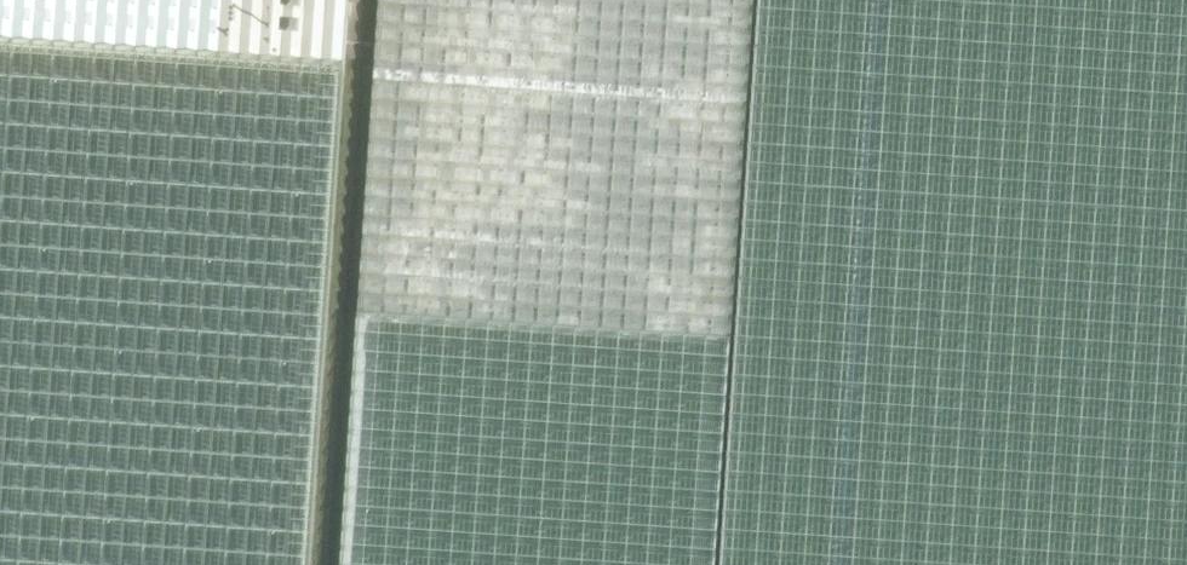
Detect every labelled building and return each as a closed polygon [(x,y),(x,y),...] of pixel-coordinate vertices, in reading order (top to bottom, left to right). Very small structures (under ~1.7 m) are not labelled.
[(345,72),(350,0),(0,0),(0,48),(345,72)] [(340,564),(719,564),(753,0),(378,0),(340,564)] [(739,275),(724,564),(1186,564),(1186,0),(759,0),(739,275)] [(0,48),(0,564),(310,564),(345,72),(0,48)]
